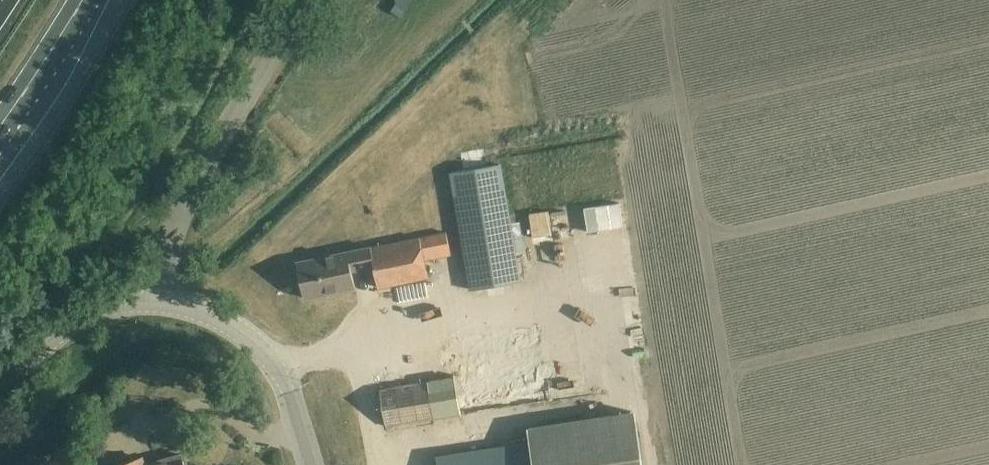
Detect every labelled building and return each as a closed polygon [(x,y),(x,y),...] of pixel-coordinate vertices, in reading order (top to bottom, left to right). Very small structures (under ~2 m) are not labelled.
[(448,173),(465,275),(468,290),(523,281),(503,163),(448,173)] [(612,219),(612,194),(577,195),(577,220),(612,219)] [(529,205),(533,232),(562,228),(559,201),(529,205)] [(420,238),(425,260),(451,255),(447,232),(420,238)] [(425,260),(420,238),(372,248),(374,267),(378,288),(429,277),(425,260)] [(374,267),(372,248),(371,247),(297,262),(304,297),(355,287),(351,266),(365,263),(366,268),(374,267)] [(452,378),(399,386),(380,389),(386,426),(405,423),(461,414),(455,377),(452,378)] [(528,443),(532,464),(643,464),(634,410),(526,426),(528,443)] [(528,443),(436,456),(438,464),(532,464),(528,443)] [(181,454),(145,464),(184,464),(181,454)]
